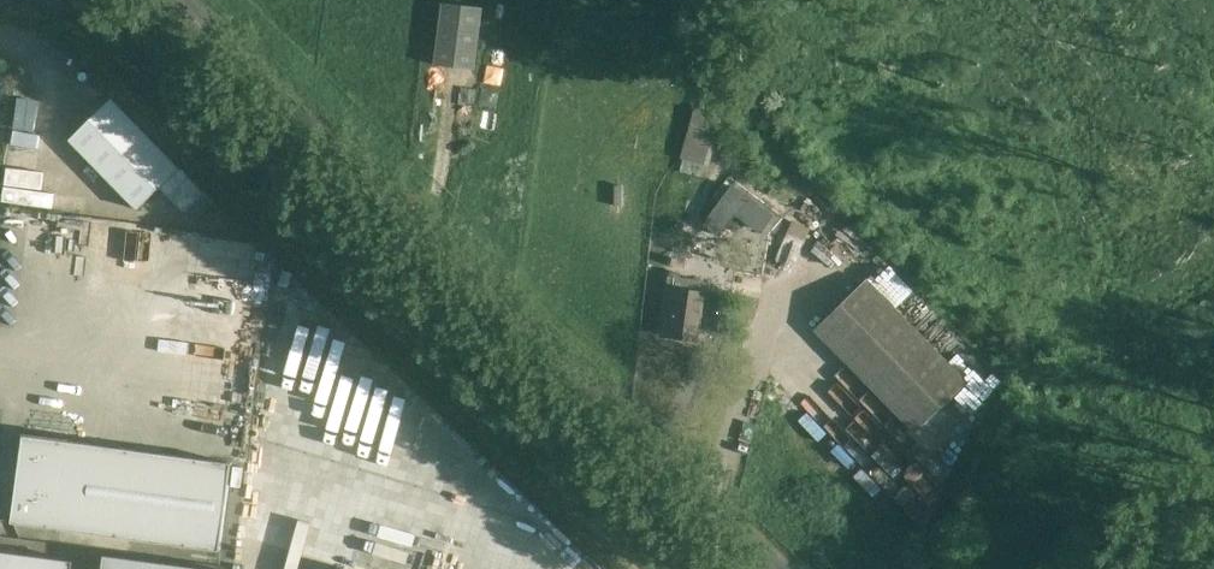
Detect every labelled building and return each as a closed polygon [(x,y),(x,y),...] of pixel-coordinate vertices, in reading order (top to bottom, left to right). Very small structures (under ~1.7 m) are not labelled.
[(444,2),(436,65),(474,70),(482,7),(444,2)] [(724,95),(702,89),(697,110),(693,109),(680,159),(683,159),(680,171),(706,179),(724,116),(718,115),(724,95)] [(105,105),(63,141),(124,205),(164,166),(105,105)] [(13,113),(8,163),(22,165),(28,114),(13,113)] [(723,242),(697,239),(694,264),(719,267),(723,242)] [(669,276),(668,288),(661,335),(698,340),(705,292),(701,292),(703,281),(669,276)] [(867,279),(832,312),(815,329),(916,432),(968,382),(867,279)] [(24,434),(12,522),(220,550),(232,462),(24,434)] [(0,550),(0,568),(72,568),(73,560),(0,550)] [(105,555),(103,568),(214,568),(105,555)]
